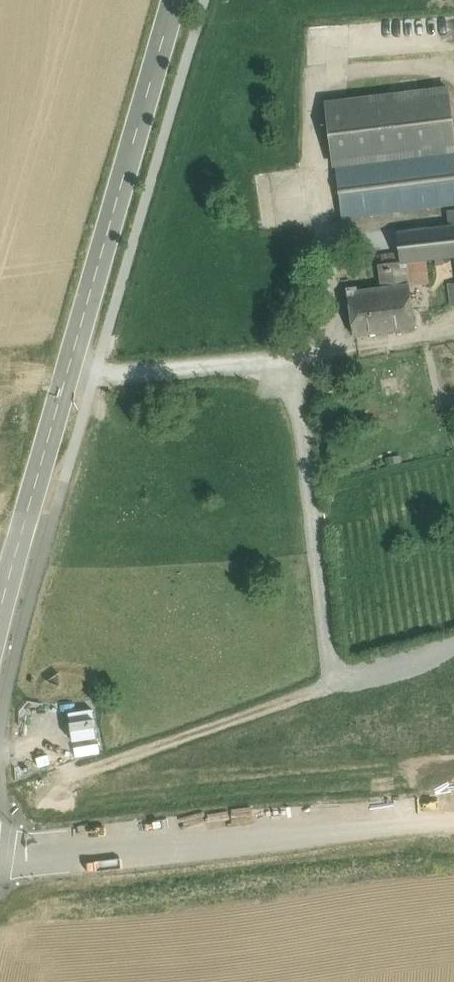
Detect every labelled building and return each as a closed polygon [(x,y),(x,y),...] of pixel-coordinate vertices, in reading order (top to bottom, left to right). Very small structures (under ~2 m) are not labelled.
[(326,103),(334,165),(335,165),(335,164),(453,149),(453,139),(448,88),(326,103)] [(335,164),(335,165),(342,219),(453,205),(453,149),(335,164)] [(396,232),(399,252),(400,262),(400,263),(406,262),(453,257),(453,225),(450,226),(396,232)] [(399,252),(381,255),(382,264),(400,262),(399,252)] [(400,263),(400,262),(382,264),(378,265),(381,288),(348,293),(354,336),(415,328),(406,262),(400,263)]
